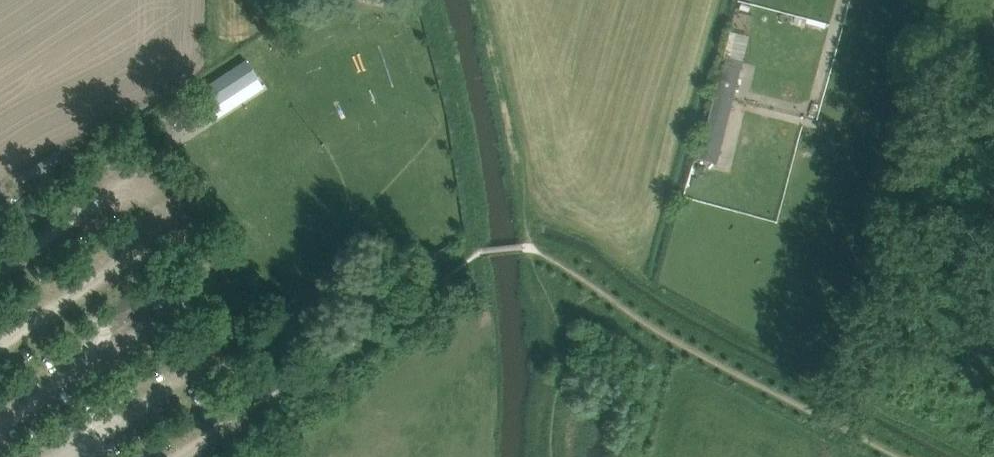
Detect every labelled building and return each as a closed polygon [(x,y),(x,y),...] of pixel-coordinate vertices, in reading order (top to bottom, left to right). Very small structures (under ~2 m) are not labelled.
[(724,162),(749,33),(731,30),(706,159),(724,162)] [(224,76),(192,98),(203,114),(235,92),(224,76)]
